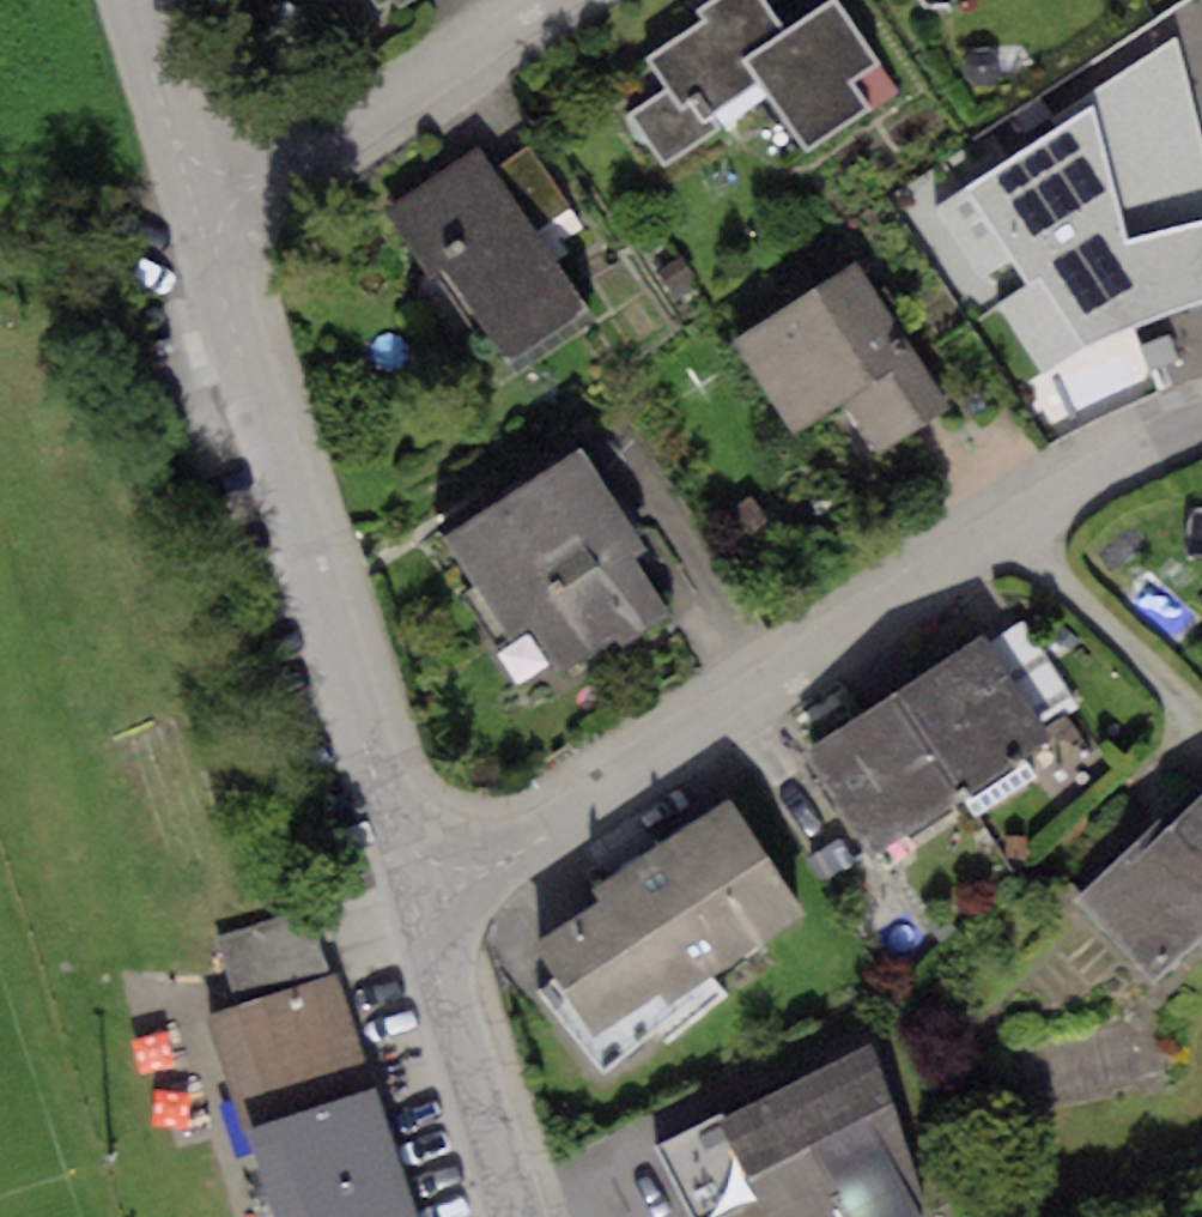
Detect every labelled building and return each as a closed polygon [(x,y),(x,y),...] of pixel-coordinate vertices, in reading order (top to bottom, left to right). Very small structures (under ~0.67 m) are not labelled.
[(630,113),(665,166),(723,127),(714,112),(756,85),(803,156),(875,110),(856,80),(884,62),(843,0),(830,0),(787,28),(769,0),(710,0),(699,7),(708,20),(649,58),(669,88),(630,113)] [(1176,37),(938,207),(1043,375),(1084,348),(1201,304),(1201,146),(1176,37)] [(987,46),(974,48),(962,58),(965,74),(977,84),(991,85),(1000,73),(998,58),(987,46)] [(527,142),(492,165),(534,229),(570,205),(527,142)] [(478,144),(383,207),(428,276),(447,264),(507,356),(585,306),(534,229),(492,165),(478,144)] [(683,254),(658,270),(672,292),(696,276),(683,254)] [(859,257),(735,339),(793,427),(843,395),(881,453),(955,404),(859,257)] [(580,449),(447,535),(512,634),(529,623),(562,674),(613,641),(622,648),(673,614),(633,553),(644,546),(580,449)] [(751,497),(718,521),(741,552),(774,528),(751,497)] [(1027,621),(993,642),(1040,716),(1074,694),(1027,621)] [(988,635),(895,694),(961,795),(1052,736),(1040,716),(993,642),(988,635)] [(961,795),(895,694),(806,752),(872,853),(961,795)] [(1079,903),(1159,981),(1194,945),(1201,953),(1201,789),(1196,783),(1079,903)] [(598,907),(547,943),(574,981),(554,995),(602,1063),(654,1027),(667,1046),(743,993),(729,974),(818,911),(730,786),(585,888),(598,907)] [(837,837),(804,860),(821,883),(854,860),(837,837)] [(217,933),(239,1007),(331,979),(308,905),(217,933)] [(210,1017),(276,1216),(415,1216),(336,976),(331,979),(239,1007),(210,1017)] [(720,1118),(758,1195),(768,1216),(925,1216),(871,1043),(720,1118)] [(720,1118),(659,1148),(693,1216),(714,1216),(758,1195),(720,1118)]
